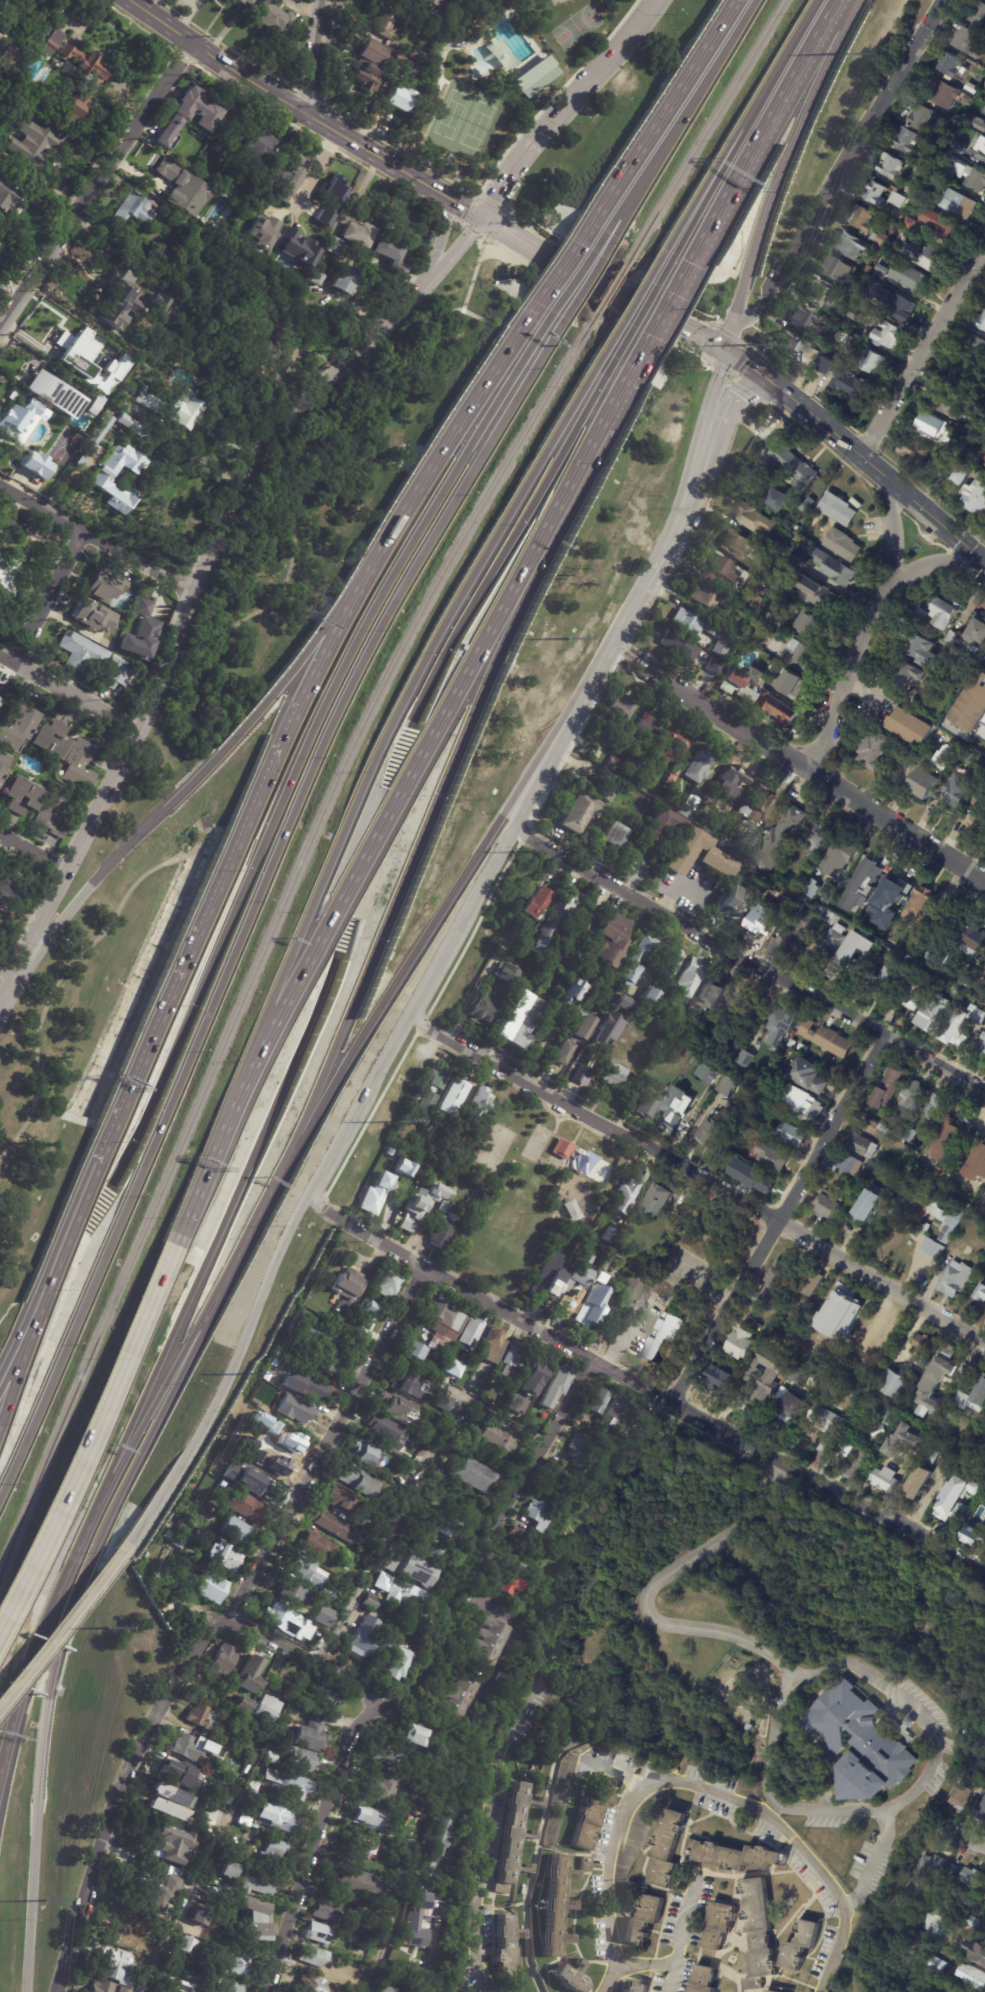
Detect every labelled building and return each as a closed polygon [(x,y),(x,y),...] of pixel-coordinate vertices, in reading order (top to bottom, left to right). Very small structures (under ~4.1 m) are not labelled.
[(247,10),(234,0),(254,0),(253,2),(247,10)] [(252,16),(263,0),(275,0),(271,6),(275,9),(276,8),(280,11),(279,12),(284,15),(286,12),(294,18),(282,35),(275,30),(273,33),(257,23),(259,20),(252,16)] [(968,19),(980,0),(984,3),(984,29),(968,19)] [(403,13),(400,20),(397,19),(391,29),(395,31),(389,40),(368,28),(373,19),(377,22),(383,11),(379,8),(383,1),(403,13)] [(73,46),(74,45),(84,52),(87,47),(111,65),(100,79),(101,80),(84,104),(84,105),(83,108),(84,111),(82,114),(78,114),(74,120),(61,110),(71,96),(73,98),(91,74),(87,71),(85,74),(74,66),(79,59),(71,54),(68,58),(57,50),(60,46),(57,44),(49,54),(39,47),(43,42),(42,42),(46,37),(55,25),(65,32),(59,40),(62,43),(64,40),(73,46)] [(977,38),(984,43),(984,50),(979,60),(953,44),(956,39),(965,26),(979,34),(977,38)] [(366,91),(361,88),(362,86),(359,84),(361,82),(353,78),(358,70),(355,69),(361,58),(359,57),(369,40),(389,51),(384,60),(387,62),(380,74),(384,76),(373,95),(366,91)] [(2,62),(0,60),(0,56),(8,46),(20,54),(11,68),(9,67),(5,72),(0,68),(0,65),(2,62)] [(422,64),(410,57),(415,48),(426,55),(422,64)] [(964,61),(961,66),(958,64),(956,69),(960,71),(955,78),(938,69),(941,62),(940,61),(942,57),(943,58),(947,51),(964,61)] [(559,73),(524,97),(511,78),(545,54),(559,73)] [(964,92),(959,100),(957,99),(951,110),(927,97),(937,77),(964,92)] [(966,89),(970,83),(980,89),(976,95),(966,89)] [(204,95),(200,101),(207,106),(208,104),(222,114),(208,136),(194,126),(198,119),(191,114),(185,123),(183,122),(164,150),(154,143),(173,115),(171,114),(178,104),(177,103),(184,92),(186,93),(190,86),(204,95)] [(396,87),(405,92),(406,90),(415,95),(404,114),(385,103),(395,86),(396,87)] [(920,130),(907,123),(913,112),(914,113),(920,103),(941,115),(932,132),(922,126),(920,130)] [(972,121),(969,126),(962,122),(965,117),(972,121)] [(59,143),(54,151),(49,149),(43,158),(47,160),(39,172),(5,149),(12,138),(20,143),(25,136),(15,130),(23,118),(59,143)] [(982,125),(984,127),(984,136),(973,129),(978,119),(983,123),(982,125)] [(923,137),(917,147),(918,147),(912,156),(893,145),(903,126),(923,137)] [(261,132),(277,142),(274,146),(275,147),(267,160),(264,159),(263,161),(264,162),(260,169),(244,158),(250,149),(248,148),(257,135),(258,135),(261,132)] [(982,136),(984,138),(984,162),(976,157),(979,151),(975,149),(982,136)] [(968,149),(965,155),(952,148),(957,140),(968,145),(966,148),(968,149)] [(931,150),(938,154),(929,170),(920,165),(929,149),(931,150)] [(274,177),(281,181),(273,197),(286,204),(307,159),(294,153),(284,173),(278,169),(274,177)] [(899,159),(904,162),(902,164),(904,164),(902,167),(901,167),(898,172),(901,174),(896,181),(877,170),(887,153),(898,159),(899,159)] [(984,173),(984,172),(984,186),(982,192),(973,187),(972,188),(965,184),(968,176),(965,175),(964,178),(944,167),(950,155),(984,173)] [(185,217),(165,203),(167,200),(165,198),(171,190),(173,192),(175,187),(154,172),(163,159),(212,193),(192,220),(186,215),(185,217)] [(321,196),(326,198),(316,221),(328,227),(348,182),(330,174),(321,196)] [(888,189),(883,198),(888,201),(883,209),(865,198),(869,192),(867,191),(870,185),(872,186),(875,181),(888,189)] [(905,191),(911,181),(921,187),(915,197),(905,191)] [(8,209),(0,222),(0,182),(21,196),(11,211),(8,209)] [(931,200),(929,203),(918,196),(923,188),(934,194),(931,200)] [(967,220),(943,206),(953,188),(977,202),(967,220)] [(151,206),(149,209),(153,212),(150,216),(154,220),(147,230),(135,221),(125,235),(108,223),(131,192),(151,206)] [(906,211),(893,203),(899,193),(912,200),(906,211)] [(916,201),(921,204),(918,209),(913,206),(916,201)] [(181,230),(175,226),(173,228),(169,226),(171,223),(160,215),(166,205),(188,220),(181,230)] [(877,222),(873,220),(870,224),(875,227),(870,235),(849,222),(859,205),(870,212),(870,211),(880,217),(877,222)] [(958,238),(954,246),(933,235),(937,229),(920,219),(926,207),(943,217),(943,216),(964,227),(958,238)] [(245,236),(254,241),(252,246),(265,254),(282,225),(269,217),(266,221),(257,216),(245,236)] [(920,223),(915,231),(906,226),(911,218),(920,223)] [(350,224),(360,229),(362,225),(376,231),(366,250),(342,239),(349,224),(350,224)] [(861,249),(854,260),(831,246),(837,236),(837,235),(841,228),(869,245),(865,252),(861,249)] [(280,253),(309,270),(319,252),(314,250),(317,246),(292,232),(287,241),(285,240),(281,248),(282,249),(280,253)] [(885,248),(870,240),(874,233),(879,236),(881,233),(891,238),(885,248)] [(344,243),(336,257),(324,250),(332,236),(344,243)] [(391,243),(393,239),(407,245),(397,264),(407,269),(398,287),(383,279),(391,262),(373,253),(380,238),(391,243)] [(941,250),(938,256),(941,258),(939,262),(943,264),(941,267),(942,268),(939,274),(934,271),(932,273),(914,263),(915,260),(905,254),(910,244),(921,250),(920,252),(924,254),(930,244),(941,250)] [(843,285),(842,285),(818,272),(827,254),(852,268),(843,285)] [(900,262),(933,280),(933,281),(936,282),(927,299),(924,297),(924,298),(915,293),(916,291),(897,281),(894,287),(874,276),(883,258),(894,264),(888,276),(892,278),(900,262)] [(351,296),(349,295),(347,298),(330,288),(338,276),(333,274),(339,264),(360,276),(357,279),(360,281),(351,296)] [(129,289),(134,292),(132,295),(136,297),(134,300),(143,307),(137,317),(127,311),(122,317),(127,320),(119,334),(100,322),(103,318),(102,318),(104,315),(105,315),(113,302),(106,298),(112,289),(107,285),(118,268),(135,279),(129,289)] [(319,287),(309,280),(315,271),(324,277),(319,287)] [(831,292),(829,295),(834,298),(829,306),(824,303),(821,308),(813,304),(814,303),(808,300),(812,291),(808,288),(812,281),(831,292)] [(844,293),(850,283),(859,289),(854,298),(844,293)] [(857,301),(861,293),(872,299),(868,306),(857,301)] [(912,314),(911,315),(913,316),(908,325),(887,313),(898,294),(915,303),(911,310),(913,311),(912,314)] [(156,296),(169,304),(162,316),(149,308),(156,296)] [(814,316),(817,317),(813,324),(811,322),(806,329),(807,330),(805,333),(797,328),(798,328),(791,324),(793,320),(791,319),(794,313),(793,312),(797,305),(814,316)] [(858,323),(848,317),(854,307),(864,314),(858,323)] [(984,317),(984,315),(984,331),(976,326),(982,316),(984,317)] [(87,353),(86,352),(81,359),(101,372),(96,379),(86,372),(81,379),(42,353),(56,332),(51,328),(58,318),(94,343),(87,353)] [(901,344),(897,352),(873,339),(878,330),(885,333),(887,330),(882,328),(886,320),(905,331),(900,342),(901,343),(901,344)] [(822,331),(823,331),(819,337),(814,334),(818,328),(822,331)] [(980,330),(984,333),(984,339),(977,335),(980,330)] [(806,344),(796,362),(786,355),(787,354),(778,349),(781,345),(779,344),(782,339),(780,339),(785,331),(806,344)] [(847,331),(855,335),(849,346),(841,342),(843,339),(839,337),(842,331),(845,333),(847,331)] [(984,356),(984,359),(982,364),(961,353),(968,339),(971,341),(974,335),(984,341),(984,354),(984,356)] [(827,340),(821,347),(816,343),(821,336),(827,340)] [(815,362),(806,356),(812,347),(821,353),(815,362)] [(889,361),(882,374),(876,370),(873,375),(859,368),(869,349),(889,361)] [(121,356),(131,363),(118,381),(114,378),(116,375),(110,371),(121,356)] [(865,394),(863,397),(860,395),(857,400),(849,396),(850,395),(840,389),(839,391),(830,386),(836,377),(835,376),(835,375),(834,374),(835,373),(834,373),(831,376),(819,369),(826,357),(842,366),(841,368),(850,374),(851,372),(857,376),(856,377),(861,381),(863,378),(872,383),(865,394)] [(982,374),(984,376),(984,388),(974,382),(968,391),(965,389),(962,394),(956,390),(958,385),(943,377),(946,371),(943,369),(949,360),(980,377),(982,374)] [(69,424),(23,391),(37,372),(50,381),(57,371),(69,380),(71,378),(81,385),(80,386),(91,394),(69,424)] [(186,435),(135,402),(142,391),(141,390),(143,386),(148,389),(146,393),(165,405),(160,413),(167,418),(170,413),(167,411),(174,401),(176,402),(183,391),(195,398),(192,402),(203,409),(186,435)] [(957,421),(929,406),(933,398),(931,397),(933,392),(935,392),(937,388),(943,392),(943,394),(952,399),(955,394),(968,401),(957,421)] [(93,416),(92,415),(89,420),(82,415),(85,410),(83,409),(92,396),(103,403),(93,416)] [(12,443),(0,435),(0,415),(3,417),(7,411),(9,412),(12,407),(20,412),(28,400),(49,414),(42,425),(37,421),(21,446),(13,441),(12,443)] [(942,434),(940,439),(928,433),(926,436),(915,430),(925,411),(948,423),(942,434)] [(140,440),(116,423),(121,415),(145,432),(144,433),(146,435),(142,440),(140,438),(140,440)] [(114,421),(94,450),(87,445),(107,416),(114,421)] [(976,436),(984,418),(984,441),(976,436)] [(961,430),(969,434),(964,442),(956,438),(961,430)] [(924,467),(900,454),(909,438),(919,444),(919,442),(933,450),(924,467)] [(806,462),(819,472),(802,493),(793,485),(798,480),(781,466),(773,476),(766,471),(769,467),(764,463),(779,444),(778,443),(781,440),(793,449),(791,451),(806,463),(806,462)] [(947,452),(953,440),(964,445),(957,459),(946,453),(947,452)] [(146,462),(134,478),(121,468),(115,478),(113,477),(110,481),(112,482),(111,484),(135,502),(123,518),(105,505),(109,499),(89,485),(98,474),(97,473),(102,467),(120,443),(146,462)] [(44,479),(52,462),(28,450),(20,467),(44,479)] [(74,465),(84,451),(90,455),(79,469),(74,465)] [(938,475),(935,474),(947,455),(959,462),(948,481),(938,475)] [(972,472),(963,488),(951,481),(960,464),(973,470),(972,472)] [(793,497),(785,511),(771,503),(770,504),(747,491),(748,490),(744,488),(753,473),(756,475),(757,474),(779,487),(779,488),(793,497)] [(977,480),(984,484),(984,518),(961,505),(965,497),(962,495),(967,485),(973,488),(977,480)] [(851,505),(850,507),(859,512),(850,528),(819,509),(828,494),(827,494),(829,490),(844,499),(844,500),(851,505)] [(811,497),(817,501),(813,506),(807,502),(811,497)] [(768,531),(765,529),(761,535),(735,519),(740,511),(740,510),(746,500),(759,509),(758,511),(779,524),(773,534),(768,531)] [(802,503),(812,509),(809,515),(799,508),(802,503)] [(789,519),(800,527),(797,530),(787,523),(789,519)] [(850,536),(850,537),(856,541),(855,542),(864,548),(854,563),(824,545),(833,530),(832,530),(833,527),(834,528),(835,526),(850,536)] [(756,554),(750,551),(743,561),(720,546),(732,527),(768,551),(763,559),(756,554)] [(4,547),(0,545),(0,530),(10,536),(4,547)] [(771,536),(792,548),(786,558),(765,546),(771,536)] [(809,555),(815,546),(859,573),(854,581),(856,581),(853,585),(852,584),(849,589),(821,571),(824,567),(814,561),(815,558),(809,555)] [(809,555),(813,558),(806,569),(791,560),(798,548),(809,555)] [(738,567),(734,573),(741,577),(732,592),(717,583),(715,586),(738,600),(733,608),(727,605),(726,607),(719,603),(714,611),(691,597),(713,560),(715,561),(719,554),(738,566),(738,567)] [(14,599),(0,600),(0,559),(19,558),(19,570),(14,571),(14,599)] [(84,595),(114,607),(126,579),(95,566),(84,595)] [(835,607),(831,614),(809,601),(807,603),(797,597),(803,588),(796,584),(802,574),(841,597),(835,607)] [(758,610),(752,606),(759,595),(765,598),(758,610)] [(952,603),(961,608),(948,630),(935,622),(940,613),(933,609),(941,596),(952,603)] [(71,616),(105,636),(116,616),(82,597),(71,616)] [(134,612),(149,617),(154,602),(139,597),(134,612)] [(786,622),(783,628),(763,615),(769,605),(789,618),(786,622)] [(703,628),(697,639),(671,623),(681,607),(707,623),(703,628)] [(925,610),(931,613),(924,624),(915,617),(921,607),(925,610)] [(823,632),(817,641),(802,632),(803,630),(797,627),(806,612),(812,615),(813,614),(828,623),(823,632)] [(984,617),(984,618),(984,622),(984,643),(980,640),(977,645),(975,644),(971,650),(962,644),(974,625),(972,623),(978,613),(984,617)] [(118,650),(148,660),(160,622),(140,615),(133,639),(122,636),(118,650)] [(742,636),(731,630),(738,619),(748,625),(742,636)] [(717,638),(706,630),(713,620),(724,628),(717,638)] [(758,629),(767,635),(760,646),(750,640),(757,628),(758,629)] [(64,665),(70,653),(57,646),(66,629),(109,653),(100,670),(87,663),(81,674),(64,665)] [(678,634),(702,649),(690,668),(673,657),(677,652),(661,642),(669,629),(678,634)] [(960,637),(954,647),(944,641),(951,630),(960,637)] [(723,657),(713,651),(726,631),(736,638),(723,657)] [(918,662),(920,659),(908,652),(919,634),(937,645),(932,653),(945,661),(938,671),(928,665),(926,668),(918,663),(918,662)] [(810,672),(784,657),(795,638),(814,650),(808,660),(814,664),(810,672)] [(961,665),(968,654),(981,662),(974,673),(961,665)] [(124,688),(116,683),(112,691),(98,683),(112,657),(134,669),(124,688)] [(714,674),(707,669),(715,657),(726,664),(718,677),(714,674)] [(930,674),(925,681),(917,676),(910,688),(896,679),(907,660),(930,674)] [(767,673),(761,684),(750,677),(756,666),(767,673)] [(749,679),(745,685),(760,695),(764,688),(770,692),(771,690),(802,709),(792,726),(790,725),(789,728),(780,722),(782,720),(765,710),(764,712),(753,706),(752,708),(721,688),(726,679),(727,679),(733,668),(749,678),(749,679)] [(983,669),(984,670),(984,721),(977,734),(976,733),(971,742),(946,727),(952,717),(953,718),(983,669)] [(803,680),(793,697),(778,688),(789,670),(804,679),(803,680)] [(16,752),(0,742),(0,722),(1,720),(12,726),(15,721),(4,715),(20,687),(29,693),(23,704),(43,715),(24,747),(20,745),(16,752)] [(626,698),(636,705),(626,723),(613,715),(611,718),(605,714),(618,693),(626,698)] [(923,703),(920,709),(909,703),(913,697),(923,703)] [(929,723),(937,727),(924,748),(889,727),(896,716),(898,717),(904,707),(929,723)] [(642,718),(649,722),(650,719),(662,726),(651,745),(644,741),(642,745),(636,742),(641,734),(634,730),(641,717),(642,718)] [(69,728),(64,737),(72,742),(61,761),(31,744),(42,724),(52,730),(57,721),(69,728)] [(679,731),(685,734),(683,736),(691,741),(681,758),(672,753),(676,747),(671,744),(669,747),(672,749),(663,764),(653,758),(662,743),(660,741),(669,727),(677,732),(679,730),(679,731)] [(898,742),(893,750),(890,748),(882,762),(885,764),(880,773),(861,761),(865,755),(862,753),(873,735),(876,737),(880,731),(898,742)] [(107,752),(99,767),(89,762),(85,769),(97,775),(88,793),(61,779),(69,765),(64,763),(78,737),(107,752)] [(919,795),(908,788),(922,767),(928,771),(942,751),(943,752),(947,746),(949,747),(950,744),(956,748),(955,750),(959,753),(947,770),(946,769),(940,779),(942,780),(928,801),(919,795)] [(602,750),(605,752),(602,758),(592,752),(595,746),(602,750)] [(711,753),(716,756),(707,771),(709,772),(704,779),(702,778),(698,784),(683,775),(700,747),(711,753)] [(971,761),(964,757),(969,749),(977,753),(972,761),(971,761)] [(7,773),(0,786),(0,752),(11,758),(3,772),(7,773)] [(627,758),(640,766),(633,779),(619,771),(627,758)] [(733,767),(747,775),(742,783),(738,781),(732,791),(734,792),(730,799),(713,789),(728,764),(733,767)] [(610,803),(593,792),(607,771),(616,777),(613,782),(620,788),(610,803)] [(968,772),(978,779),(958,809),(945,800),(948,795),(943,793),(956,771),(965,777),(968,772)] [(677,776),(673,784),(666,780),(671,772),(677,776)] [(52,797),(58,785),(84,799),(63,841),(47,834),(49,830),(34,822),(38,814),(25,808),(21,816),(6,809),(10,800),(3,797),(13,777),(52,797)] [(775,793),(776,794),(763,814),(755,808),(753,811),(751,810),(746,817),(737,812),(745,800),(748,802),(754,792),(752,791),(758,782),(775,793)] [(973,803),(984,785),(984,817),(980,824),(972,818),(979,807),(973,803)] [(600,803),(591,818),(588,816),(578,834),(559,824),(578,790),(600,802),(600,803)] [(682,801),(683,800),(686,802),(692,792),(702,799),(690,817),(677,809),(682,801)] [(806,810),(809,812),(772,875),(746,859),(756,842),(761,844),(773,824),(777,827),(792,802),(806,810)] [(677,836),(668,830),(650,858),(635,849),(638,845),(637,844),(663,803),(689,819),(681,833),(680,832),(677,836)] [(628,808),(637,813),(634,819),(625,813),(628,808)] [(721,817),(726,820),(720,831),(710,825),(717,814),(721,817)] [(818,823),(822,825),(823,823),(832,828),(820,848),(817,846),(814,850),(800,842),(812,819),(818,823)] [(617,847),(602,839),(612,820),(630,829),(619,848),(617,847)] [(969,825),(962,835),(954,829),(960,820),(969,825)] [(699,861),(705,851),(700,848),(682,877),(666,867),(691,825),(715,840),(711,846),(739,863),(729,880),(699,861)] [(749,830),(759,836),(748,851),(744,848),(740,854),(735,850),(738,847),(736,846),(748,829),(749,830)] [(856,848),(858,849),(849,864),(847,863),(844,869),(845,869),(839,880),(819,869),(840,834),(853,842),(851,845),(856,848)] [(718,844),(723,836),(731,840),(727,848),(718,844)] [(869,851),(886,861),(872,884),(853,872),(867,850),(869,851)] [(913,879),(899,903),(880,891),(895,867),(913,879)] [(9,909),(0,904),(0,869),(34,887),(26,903),(15,897),(9,909)] [(826,882),(837,889),(827,904),(817,897),(815,900),(803,892),(812,878),(819,882),(817,885),(822,888),(826,882)] [(751,904),(739,923),(729,916),(728,918),(726,917),(715,910),(726,893),(728,894),(735,883),(744,889),(745,886),(759,894),(752,904),(751,904)] [(930,886),(935,889),(934,890),(941,894),(936,903),(935,903),(929,911),(932,913),(926,922),(922,919),(919,925),(904,915),(924,883),(929,887),(929,886),(930,886)] [(551,891),(553,893),(544,908),(548,910),(541,921),(522,909),(530,895),(532,896),(539,884),(551,891)] [(576,889),(585,894),(573,915),(568,912),(552,940),(553,941),(544,956),(532,949),(535,943),(540,934),(541,934),(543,931),(541,930),(545,923),(547,924),(549,920),(547,919),(549,914),(552,916),(557,907),(556,906),(567,888),(573,892),(575,889),(576,889)] [(799,953),(778,940),(786,928),(789,930),(802,908),(797,905),(803,896),(810,900),(804,910),(819,919),(810,932),(804,929),(800,937),(806,941),(799,953)] [(852,908),(859,898),(868,905),(861,915),(852,908)] [(962,911),(970,916),(962,929),(958,927),(955,933),(953,932),(950,938),(958,943),(942,969),(934,964),(937,959),(931,956),(939,943),(944,946),(946,942),(936,936),(940,928),(935,925),(950,900),(963,908),(962,911)] [(767,935),(759,931),(758,934),(748,928),(763,902),(773,908),(776,903),(786,909),(770,937),(767,935)] [(590,905),(595,908),(593,912),(597,914),(586,932),(590,934),(577,956),(561,947),(574,926),(573,925),(586,903),(590,905)] [(815,912),(819,906),(825,909),(820,917),(816,915),(817,913),(815,912)] [(822,920),(828,911),(836,916),(831,925),(822,920)] [(616,913),(634,924),(625,937),(631,940),(629,944),(630,944),(614,969),(599,960),(600,958),(595,955),(599,949),(598,948),(603,941),(599,939),(602,935),(597,932),(606,918),(610,921),(616,913)] [(890,918),(894,921),(888,932),(878,926),(884,915),(890,918)] [(979,916),(984,920),(984,925),(982,930),(984,931),(984,951),(980,959),(962,949),(968,939),(966,938),(979,916)] [(821,934),(817,931),(823,922),(828,925),(822,934),(821,934)] [(820,945),(832,927),(833,928),(836,922),(845,928),(842,934),(846,936),(835,954),(828,950),(827,953),(823,950),(825,948),(820,945)] [(860,953),(856,959),(866,964),(859,975),(850,969),(843,980),(831,973),(857,929),(880,942),(874,953),(863,947),(860,953)] [(661,940),(650,960),(643,956),(640,963),(647,966),(642,975),(638,973),(632,986),(624,981),(626,978),(620,975),(628,959),(631,961),(646,932),(649,934),(651,931),(660,935),(658,938),(661,940)] [(516,934),(525,939),(520,947),(511,942),(516,934)] [(903,950),(911,936),(922,942),(913,956),(903,950)] [(672,949),(685,957),(674,977),(677,979),(665,998),(660,995),(655,1005),(644,998),(651,986),(660,992),(666,983),(659,979),(660,977),(657,975),(672,949)] [(700,954),(706,958),(704,961),(710,964),(691,999),(677,991),(679,986),(677,985),(692,954),(696,956),(698,953),(700,954)] [(516,954),(528,961),(524,968),(512,961),(516,954)] [(877,999),(868,993),(871,989),(861,983),(868,972),(877,978),(891,957),(905,966),(883,1002),(877,999)] [(512,993),(492,1027),(488,1025),(486,1028),(469,1018),(471,1015),(469,1014),(484,989),(494,994),(503,978),(494,973),(502,959),(524,972),(516,986),(508,981),(504,988),(512,993)] [(919,1005),(906,996),(900,1005),(891,998),(912,965),(920,970),(924,964),(938,973),(919,1005)] [(973,985),(958,976),(964,966),(979,975),(973,985)] [(578,999),(575,997),(575,998),(571,996),(568,1000),(561,995),(574,974),(587,982),(584,986),(586,987),(579,1000),(578,999)] [(723,983),(730,987),(716,1010),(710,1006),(707,1008),(703,1006),(696,1002),(712,976),(723,983)] [(522,1047),(496,1031),(505,1018),(508,1019),(512,1012),(509,1010),(523,986),(549,1003),(535,1025),(533,1023),(528,1032),(531,1033),(522,1047)] [(609,1004),(624,1013),(632,1001),(617,991),(609,1004)] [(741,992),(758,1002),(742,1031),(732,1025),(728,1032),(719,1026),(725,1014),(720,1011),(726,1001),(732,1004),(740,991),(741,992)] [(938,1036),(914,1022),(921,1010),(922,1010),(926,1003),(928,1004),(932,996),(936,998),(938,993),(952,1001),(949,1006),(952,1008),(944,1023),(945,1024),(938,1036)] [(978,1010),(984,1013),(984,1019),(982,1027),(973,1022),(970,1026),(965,1033),(971,1036),(965,1045),(962,1048),(960,1048),(954,1044),(953,1045),(942,1038),(962,1006),(965,1009),(970,1002),(979,1008),(978,1010)] [(768,1045),(765,1044),(770,1033),(768,1032),(770,1030),(767,1028),(771,1021),(768,1020),(770,1016),(769,1015),(773,1005),(784,1010),(786,1005),(788,1006),(790,1003),(800,1008),(787,1035),(785,1034),(777,1049),(768,1045)] [(604,1039),(611,1042),(623,1020),(605,1011),(588,1043),(599,1049),(604,1039)] [(585,1041),(579,1037),(574,1045),(575,1046),(563,1066),(552,1059),(564,1039),(568,1041),(572,1034),(573,1035),(586,1013),(597,1020),(585,1041)] [(825,1025),(830,1028),(831,1027),(841,1033),(840,1034),(855,1043),(845,1059),(800,1033),(809,1017),(817,1021),(813,1028),(820,1032),(824,1025),(825,1025)] [(977,1049),(984,1037),(984,1059),(981,1057),(983,1053),(977,1049)] [(791,1038),(796,1041),(793,1047),(788,1044),(791,1038)] [(801,1043),(810,1047),(807,1052),(798,1048),(801,1043)] [(733,1044),(738,1046),(734,1053),(729,1050),(733,1044)] [(743,1050),(753,1056),(746,1068),(734,1061),(742,1049),(743,1050)] [(828,1085),(822,1095),(809,1087),(810,1086),(789,1074),(794,1066),(799,1069),(801,1066),(796,1063),(802,1053),(823,1066),(820,1071),(822,1073),(820,1076),(830,1082),(828,1085)] [(587,1080),(585,1083),(569,1073),(581,1054),(597,1064),(587,1080)] [(686,1061),(689,1056),(694,1059),(691,1064),(686,1061)] [(623,1083),(621,1086),(616,1083),(614,1087),(601,1081),(603,1077),(601,1076),(609,1060),(629,1070),(623,1083)] [(692,1074),(700,1061),(717,1072),(709,1085),(692,1074)] [(444,1068),(452,1073),(443,1090),(430,1084),(434,1077),(430,1074),(435,1064),(444,1068)] [(906,1068),(910,1070),(889,1105),(887,1104),(884,1108),(879,1105),(878,1107),(875,1107),(872,1105),(872,1102),(874,1103),(884,1084),(883,1084),(893,1065),(897,1068),(899,1064),(906,1068)] [(729,1076),(739,1082),(729,1098),(715,1090),(725,1074),(729,1076)] [(457,1078),(471,1085),(454,1118),(438,1109),(455,1076),(457,1078)] [(917,1080),(917,1081),(918,1079),(923,1082),(922,1084),(929,1088),(916,1110),(905,1103),(908,1098),(903,1094),(913,1078),(917,1080)] [(662,1083),(669,1087),(666,1091),(660,1087),(662,1083)] [(478,1089),(481,1084),(491,1089),(489,1093),(495,1096),(492,1102),(493,1103),(489,1109),(488,1109),(483,1119),(468,1111),(480,1090),(478,1089)] [(765,1096),(757,1093),(761,1086),(768,1089),(765,1096)] [(823,1112),(817,1120),(799,1108),(793,1104),(796,1099),(793,1097),(799,1087),(813,1096),(813,1097),(823,1103),(822,1106),(825,1108),(823,1112)] [(426,1089),(440,1097),(429,1117),(416,1110),(421,1101),(420,1101),(426,1089)] [(663,1097),(650,1118),(644,1114),(642,1116),(635,1111),(648,1089),(656,1095),(657,1093),(663,1097)] [(937,1093),(951,1101),(940,1120),(924,1111),(935,1092),(937,1093)] [(685,1112),(680,1121),(679,1120),(677,1123),(664,1115),(677,1094),(691,1103),(689,1106),(691,1107),(689,1110),(688,1109),(685,1112)] [(709,1146),(696,1138),(709,1114),(712,1116),(716,1109),(722,1112),(719,1118),(721,1119),(727,1108),(735,1112),(729,1124),(732,1126),(718,1151),(709,1146)] [(882,1122),(878,1127),(871,1123),(869,1125),(863,1121),(867,1113),(882,1122)] [(965,1134),(946,1167),(944,1166),(942,1169),(923,1157),(946,1117),(956,1123),(955,1125),(959,1127),(957,1130),(965,1134)] [(803,1129),(808,1132),(801,1147),(777,1135),(784,1120),(803,1129)] [(881,1123),(892,1130),(888,1135),(878,1128),(881,1123)] [(910,1127),(918,1132),(909,1149),(907,1148),(904,1154),(882,1141),(885,1136),(896,1142),(897,1140),(901,1142),(910,1127)] [(879,1147),(872,1159),(847,1145),(855,1131),(880,1145),(879,1147)] [(572,1144),(564,1160),(549,1152),(557,1136),(572,1144)] [(984,1140),(984,1178),(980,1175),(976,1182),(962,1174),(981,1142),(982,1142),(984,1140)] [(793,1154),(782,1172),(767,1162),(764,1168),(759,1166),(763,1160),(760,1158),(764,1152),(759,1150),(764,1141),(780,1151),(783,1147),(793,1153),(793,1154)] [(606,1184),(614,1164),(578,1150),(570,1170),(606,1184)] [(838,1167),(846,1153),(864,1163),(856,1177),(838,1167)] [(392,1170),(399,1158),(415,1166),(408,1178),(392,1170)] [(876,1165),(874,1169),(866,1166),(869,1160),(877,1164),(876,1165)] [(774,1188),(771,1194),(748,1180),(756,1167),(777,1180),(774,1186),(775,1187),(774,1188)] [(896,1173),(899,1168),(904,1171),(901,1176),(896,1173)] [(357,1208),(367,1187),(371,1189),(379,1171),(392,1177),(374,1216),(357,1208)] [(636,1176),(644,1180),(637,1191),(638,1191),(625,1215),(623,1214),(620,1215),(614,1212),(614,1209),(609,1206),(622,1183),(627,1185),(633,1174),(636,1176)] [(906,1187),(911,1178),(921,1183),(915,1193),(906,1187)] [(438,1200),(429,1196),(422,1211),(421,1210),(419,1215),(421,1215),(412,1233),(399,1227),(407,1210),(404,1209),(415,1186),(417,1187),(417,1186),(426,1190),(430,1180),(433,1181),(433,1180),(446,1187),(441,1197),(439,1201),(438,1200)] [(664,1183),(669,1186),(667,1189),(674,1193),(661,1216),(642,1206),(655,1183),(659,1185),(661,1182),(664,1183)] [(886,1191),(890,1193),(871,1224),(867,1221),(864,1226),(852,1219),(855,1214),(852,1212),(871,1182),(886,1191)] [(828,1222),(816,1215),(820,1208),(816,1206),(826,1188),(850,1202),(841,1217),(837,1215),(835,1220),(834,1219),(831,1223),(828,1222)] [(932,1205),(921,1229),(891,1215),(903,1188),(910,1192),(912,1196),(932,1205)] [(447,1214),(438,1209),(443,1199),(445,1201),(449,1194),(448,1194),(450,1191),(456,1194),(455,1197),(454,1197),(451,1204),(447,1214)] [(942,1203),(934,1198),(937,1192),(945,1196),(942,1203)] [(951,1208),(944,1204),(947,1199),(955,1204),(952,1209),(951,1208)] [(967,1214),(949,1244),(940,1239),(948,1225),(945,1223),(950,1214),(953,1215),(957,1208),(967,1214)] [(460,1217),(456,1224),(457,1225),(443,1250),(429,1243),(431,1240),(429,1239),(441,1216),(443,1217),(444,1215),(446,1216),(449,1211),(460,1217)] [(975,1221),(968,1217),(971,1211),(978,1216),(975,1221)] [(567,1240),(569,1235),(576,1239),(574,1243),(567,1240)] [(940,1259),(922,1249),(929,1237),(947,1247),(940,1259)] [(596,1271),(588,1287),(576,1281),(570,1293),(564,1290),(584,1250),(587,1252),(588,1248),(596,1252),(594,1255),(595,1256),(589,1268),(596,1271)] [(784,1263),(792,1269),(780,1289),(784,1291),(771,1312),(753,1301),(759,1290),(762,1292),(768,1282),(765,1280),(777,1259),(784,1263)] [(562,1266),(551,1286),(547,1284),(545,1287),(540,1284),(541,1281),(536,1278),(545,1260),(549,1263),(551,1260),(562,1266)] [(978,1270),(962,1296),(960,1294),(957,1298),(939,1288),(943,1282),(941,1281),(951,1265),(952,1265),(956,1260),(963,1264),(964,1262),(978,1270)] [(404,1278),(395,1296),(392,1294),(390,1299),(376,1291),(379,1287),(376,1285),(385,1268),(404,1278)] [(362,1283),(363,1284),(353,1302),(331,1289),(341,1272),(344,1273),(346,1269),(350,1272),(352,1269),(359,1273),(358,1276),(362,1278),(360,1282),(362,1283)] [(811,1270),(824,1278),(812,1298),(798,1289),(810,1270),(811,1270)] [(595,1280),(600,1271),(608,1276),(603,1285),(595,1280)] [(643,1284),(644,1285),(631,1311),(614,1302),(628,1276),(643,1284)] [(973,1296),(984,1276),(984,1301),(984,1303),(973,1296)] [(916,1287),(922,1277),(930,1282),(924,1292),(916,1287)] [(573,1320),(592,1284),(595,1285),(596,1284),(611,1292),(593,1326),(588,1323),(586,1327),(573,1320)] [(846,1293),(860,1301),(858,1304),(862,1307),(848,1330),(850,1332),(844,1343),(814,1325),(815,1322),(813,1321),(818,1312),(821,1313),(834,1290),(838,1293),(840,1289),(846,1293)] [(458,1312),(467,1318),(452,1340),(455,1342),(445,1358),(426,1346),(436,1332),(417,1320),(432,1296),(435,1299),(439,1293),(446,1298),(444,1303),(458,1312)] [(366,1300),(375,1304),(367,1317),(371,1319),(367,1325),(364,1323),(361,1328),(353,1323),(366,1300)] [(667,1312),(683,1321),(671,1342),(664,1338),(651,1362),(640,1355),(664,1311),(667,1312)] [(479,1321),(485,1324),(470,1350),(455,1341),(468,1319),(471,1321),(473,1317),(479,1321)] [(332,1349),(326,1346),(323,1351),(294,1335),(298,1326),(308,1331),(313,1320),(339,1333),(332,1349)] [(499,1330),(503,1333),(500,1339),(506,1342),(493,1365),(473,1354),(489,1325),(499,1330)] [(729,1340),(734,1330),(735,1331),(738,1326),(752,1334),(749,1339),(753,1342),(744,1358),(741,1356),(739,1359),(723,1350),(729,1340)] [(926,1335),(928,1336),(927,1338),(932,1341),(924,1357),(915,1352),(916,1350),(911,1347),(918,1334),(923,1337),(924,1334),(926,1335)] [(414,1340),(429,1349),(421,1362),(406,1353),(409,1347),(408,1347),(410,1343),(411,1343),(413,1340),(414,1340)] [(513,1347),(527,1356),(512,1383),(496,1373),(501,1364),(498,1362),(508,1345),(513,1347)] [(774,1378),(772,1381),(776,1384),(764,1403),(757,1399),(754,1402),(749,1399),(757,1387),(754,1386),(761,1376),(762,1376),(763,1375),(762,1374),(766,1369),(767,1370),(768,1368),(759,1363),(747,1381),(743,1378),(763,1346),(767,1349),(768,1347),(774,1350),(772,1352),(790,1363),(781,1376),(777,1374),(774,1378)] [(941,1378),(938,1383),(937,1382),(931,1392),(932,1393),(929,1399),(940,1405),(934,1414),(927,1410),(925,1412),(917,1407),(918,1405),(913,1402),(916,1397),(917,1398),(919,1395),(916,1393),(919,1389),(917,1387),(925,1374),(926,1374),(937,1355),(943,1346),(954,1352),(949,1361),(950,1362),(949,1363),(955,1366),(950,1374),(946,1372),(942,1377),(941,1377),(941,1378)] [(336,1368),(333,1372),(331,1371),(328,1377),(306,1365),(315,1349),(339,1363),(336,1368)] [(922,1368),(914,1364),(919,1355),(927,1360),(923,1368),(922,1368)] [(440,1371),(447,1357),(463,1366),(456,1379),(440,1371)] [(726,1383),(722,1389),(715,1386),(714,1388),(704,1382),(705,1381),(702,1379),(714,1358),(728,1366),(725,1371),(731,1374),(726,1383)] [(566,1367),(572,1370),(571,1373),(572,1374),(561,1395),(557,1393),(547,1410),(537,1405),(558,1367),(560,1367),(561,1364),(566,1367)] [(540,1369),(541,1369),(540,1371),(545,1373),(530,1398),(515,1390),(531,1366),(533,1367),(533,1365),(540,1369)] [(886,1367),(908,1380),(896,1401),(880,1392),(879,1394),(873,1391),(886,1367)] [(389,1387),(393,1382),(389,1380),(394,1372),(397,1374),(400,1368),(425,1383),(420,1392),(428,1397),(422,1406),(402,1394),(402,1395),(392,1390),(393,1389),(389,1387)] [(970,1399),(984,1371),(984,1405),(984,1407),(970,1399)] [(329,1398),(328,1400),(320,1396),(318,1401),(317,1401),(316,1402),(299,1393),(298,1394),(293,1392),(294,1391),(290,1388),(298,1374),(299,1374),(300,1372),(328,1387),(325,1394),(330,1396),(329,1398)] [(802,1404),(788,1424),(778,1418),(780,1414),(774,1410),(777,1406),(771,1402),(782,1387),(803,1402),(802,1404)] [(597,1416),(586,1410),(597,1389),(608,1394),(597,1416)] [(309,1417),(306,1422),(303,1420),(301,1424),(290,1419),(289,1421),(273,1412),(283,1393),(313,1410),(309,1417)] [(417,1419),(411,1430),(399,1424),(399,1423),(395,1421),(395,1422),(386,1418),(387,1416),(380,1412),(384,1404),(381,1402),(385,1394),(394,1398),(394,1397),(399,1400),(398,1402),(403,1404),(404,1402),(412,1406),(408,1413),(417,1419)] [(443,1394),(454,1400),(447,1413),(433,1405),(438,1397),(440,1398),(443,1394)] [(619,1399),(626,1403),(616,1421),(603,1414),(613,1396),(619,1399)] [(886,1426),(875,1419),(886,1402),(897,1409),(886,1426)] [(827,1443),(820,1439),(823,1433),(813,1427),(814,1426),(811,1425),(812,1424),(805,1419),(814,1404),(841,1419),(827,1443)] [(962,1411),(954,1425),(944,1419),(952,1406),(962,1411)] [(477,1428),(468,1422),(475,1410),(485,1416),(477,1428)] [(393,1426),(385,1441),(367,1431),(369,1428),(365,1425),(372,1413),(393,1425),(393,1426)] [(440,1423),(433,1435),(422,1430),(429,1417),(440,1423)] [(892,1458),(885,1454),(885,1453),(880,1451),(887,1438),(888,1438),(891,1434),(893,1435),(901,1421),(919,1432),(916,1436),(923,1440),(914,1454),(906,1450),(908,1446),(903,1443),(899,1451),(896,1450),(892,1458)] [(504,1433),(514,1438),(512,1441),(514,1442),(512,1446),(511,1446),(507,1454),(476,1437),(485,1422),(496,1428),(496,1427),(500,1429),(499,1430),(504,1433)] [(869,1440),(866,1429),(881,1424),(884,1435),(869,1440)] [(298,1439),(303,1442),(292,1461),(264,1446),(274,1426),(298,1439)] [(592,1447),(585,1459),(581,1457),(577,1464),(575,1463),(573,1466),(564,1461),(567,1454),(564,1452),(575,1432),(594,1442),(592,1447)] [(847,1441),(841,1450),(833,1445),(839,1436),(847,1441)] [(368,1447),(375,1450),(365,1466),(353,1460),(354,1458),(349,1455),(354,1446),(351,1445),(354,1440),(368,1447)] [(595,1440),(605,1444),(602,1451),(592,1446),(595,1440)] [(872,1457),(863,1473),(842,1462),(844,1459),(841,1457),(849,1444),(872,1457)] [(939,1453),(932,1466),(922,1461),(929,1448),(939,1453)] [(948,1475),(938,1470),(946,1456),(956,1462),(948,1475)] [(499,1474),(497,1477),(495,1475),(488,1487),(485,1485),(483,1487),(485,1488),(482,1492),(480,1491),(480,1492),(448,1473),(457,1459),(463,1463),(468,1457),(494,1473),(495,1471),(499,1474)] [(371,1491),(367,1499),(348,1489),(349,1486),(335,1479),(343,1463),(353,1468),(354,1468),(362,1472),(361,1473),(366,1475),(364,1478),(375,1484),(371,1491)] [(922,1490),(915,1501),(907,1496),(909,1493),(904,1490),(918,1465),(931,1473),(922,1490)] [(892,1490),(891,1493),(888,1491),(886,1494),(878,1489),(880,1486),(876,1484),(875,1487),(869,1484),(870,1481),(866,1479),(872,1467),(880,1472),(883,1466),(894,1473),(892,1478),(895,1480),(896,1477),(899,1479),(892,1490)] [(409,1467),(415,1470),(412,1475),(407,1472),(409,1467)] [(969,1494),(967,1493),(968,1492),(967,1491),(962,1499),(960,1498),(954,1508),(954,1509),(958,1503),(960,1504),(961,1503),(971,1509),(963,1524),(949,1516),(946,1522),(932,1515),(935,1509),(933,1508),(947,1481),(949,1483),(954,1475),(968,1482),(969,1480),(975,1484),(976,1483),(980,1486),(975,1495),(973,1494),(972,1495),(969,1494)] [(220,1498),(214,1495),(222,1481),(227,1484),(220,1498)] [(252,1491),(245,1487),(249,1481),(255,1485),(252,1491)] [(362,1499),(352,1518),(326,1503),(327,1501),(323,1498),(330,1486),(334,1488),(336,1485),(362,1499)] [(249,1496),(275,1511),(265,1529),(234,1511),(245,1493),(249,1496)] [(531,1530),(535,1524),(524,1517),(527,1512),(526,1511),(530,1505),(531,1506),(534,1501),(541,1506),(542,1504),(547,1506),(544,1510),(553,1515),(540,1536),(531,1530)] [(355,1539),(351,1546),(312,1523),(314,1520),(310,1518),(315,1511),(318,1513),(320,1510),(338,1520),(337,1523),(340,1525),(342,1522),(359,1533),(355,1539)] [(454,1533),(453,1536),(448,1533),(446,1536),(428,1527),(436,1511),(460,1523),(454,1533)] [(248,1542),(246,1546),(221,1533),(230,1515),(259,1531),(253,1543),(249,1540),(248,1542)] [(373,1522),(384,1528),(381,1536),(369,1530),(373,1522)] [(968,1545),(959,1541),(965,1528),(969,1530),(971,1526),(984,1533),(983,1537),(978,1535),(971,1547),(968,1545)] [(308,1555),(297,1548),(306,1531),(332,1545),(323,1562),(308,1555)] [(442,1545),(446,1547),(441,1556),(438,1555),(435,1560),(414,1549),(422,1534),(442,1545)] [(242,1561),(235,1573),(207,1557),(215,1543),(219,1545),(221,1541),(246,1555),(242,1561)] [(291,1572),(285,1569),(293,1553),(313,1564),(312,1567),(325,1574),(316,1590),(296,1578),(298,1576),(291,1572)] [(422,1581),(420,1584),(398,1573),(408,1554),(424,1562),(423,1564),(433,1570),(434,1568),(439,1570),(431,1586),(422,1581)] [(181,1571),(176,1568),(181,1559),(186,1562),(181,1571)] [(521,1572),(524,1575),(521,1580),(523,1582),(514,1598),(497,1588),(508,1568),(511,1569),(514,1564),(521,1568),(519,1572),(521,1572)] [(329,1565),(336,1568),(333,1573),(326,1569),(329,1565)] [(380,1568),(389,1573),(384,1583),(375,1578),(380,1568)] [(227,1588),(219,1605),(195,1593),(207,1571),(230,1583),(227,1588)] [(306,1591),(301,1602),(296,1600),(294,1605),(276,1596),(278,1592),(274,1589),(278,1581),(284,1584),(286,1581),(306,1591)] [(406,1604),(399,1600),(405,1590),(402,1588),(406,1582),(427,1594),(418,1610),(406,1604)] [(335,1591),(329,1602),(319,1596),(325,1585),(335,1591)] [(370,1609),(362,1605),(368,1594),(380,1601),(373,1612),(370,1609)] [(292,1629),(289,1635),(260,1619),(267,1606),(271,1608),(275,1602),(299,1615),(292,1629)] [(311,1621),(320,1605),(335,1614),(326,1630),(311,1621)] [(366,1616),(375,1622),(373,1625),(377,1627),(372,1634),(377,1637),(364,1657),(362,1655),(360,1659),(347,1651),(349,1647),(346,1645),(365,1616),(366,1616)] [(490,1620),(509,1629),(489,1672),(469,1663),(475,1648),(474,1648),(474,1649),(470,1647),(469,1646),(472,1638),(479,1641),(480,1637),(479,1637),(478,1639),(475,1637),(476,1635),(473,1634),(477,1627),(483,1630),(485,1626),(483,1626),(483,1627),(479,1626),(480,1624),(478,1623),(482,1616),(490,1620)] [(405,1625),(400,1635),(390,1630),(395,1620),(405,1625)] [(311,1624),(320,1631),(315,1638),(306,1631),(311,1624)] [(389,1637),(395,1641),(388,1652),(382,1648),(389,1637)] [(228,1646),(237,1650),(235,1654),(238,1655),(231,1672),(228,1670),(224,1680),(216,1677),(216,1675),(208,1672),(219,1646),(221,1647),(222,1643),(228,1646)] [(401,1649),(414,1656),(402,1680),(398,1678),(396,1683),(383,1677),(398,1647),(401,1649)] [(253,1655),(265,1662),(259,1673),(265,1676),(263,1680),(265,1681),(257,1696),(237,1686),(241,1679),(239,1678),(252,1655),(253,1655)] [(483,1678),(462,1723),(439,1712),(444,1700),(447,1701),(449,1698),(441,1694),(448,1681),(455,1684),(457,1681),(450,1678),(454,1669),(460,1672),(462,1668),(483,1678)] [(337,1704),(316,1697),(315,1702),(324,1705),(321,1714),(305,1708),(308,1701),(310,1701),(312,1695),(307,1694),(313,1677),(339,1686),(338,1690),(343,1692),(338,1704),(337,1704)] [(855,1687),(852,1691),(866,1704),(870,1700),(882,1711),(875,1718),(876,1719),(892,1719),(902,1728),(905,1724),(904,1723),(909,1717),(915,1723),(910,1728),(909,1728),(906,1732),(914,1739),(907,1747),(908,1748),(906,1749),(919,1760),(910,1769),(913,1771),(901,1784),(900,1783),(892,1791),(886,1786),(874,1800),(840,1801),(837,1767),(852,1751),(854,1753),(856,1750),(850,1743),(855,1737),(847,1730),(844,1734),(845,1748),(836,1757),(826,1748),(829,1745),(815,1732),(812,1735),(801,1725),(814,1711),(812,1709),(830,1690),(831,1691),(844,1677),(855,1687)] [(233,1706),(239,1695),(253,1704),(247,1715),(233,1706)] [(278,1702),(283,1704),(272,1725),(253,1715),(255,1711),(253,1710),(256,1704),(259,1705),(265,1695),(270,1698),(271,1696),(278,1700),(277,1701),(278,1702)] [(726,1705),(723,1701),(723,1700),(724,1700),(728,1698),(731,1702),(729,1703),(730,1705),(728,1706),(728,1704),(726,1705)] [(203,1728),(186,1720),(191,1708),(194,1709),(197,1703),(219,1714),(211,1732),(203,1728)] [(322,1725),(319,1734),(326,1736),(320,1754),(290,1744),(296,1726),(306,1729),(309,1720),(322,1725)] [(426,1733),(419,1749),(401,1741),(407,1724),(426,1732),(426,1733)] [(196,1734),(209,1740),(201,1757),(198,1756),(195,1763),(171,1751),(177,1737),(180,1738),(183,1733),(194,1738),(196,1734)] [(381,1763),(364,1757),(370,1742),(403,1754),(399,1763),(388,1759),(386,1765),(381,1763)] [(313,1756),(307,1773),(282,1765),(285,1758),(287,1759),(289,1752),(287,1751),(289,1746),(313,1754),(313,1756)] [(177,1763),(178,1763),(182,1765),(181,1766),(194,1772),(190,1782),(188,1781),(185,1787),(160,1775),(167,1759),(177,1764),(177,1763)] [(981,1760),(984,1762),(984,1771),(977,1767),(981,1760)] [(298,1802),(297,1803),(290,1801),(293,1795),(279,1790),(277,1795),(268,1792),(271,1784),(261,1780),(265,1768),(308,1782),(303,1795),(300,1794),(298,1802)] [(377,1780),(379,1775),(395,1780),(385,1806),(358,1797),(365,1777),(377,1781),(377,1780)] [(615,1795),(611,1794),(610,1799),(612,1800),(611,1806),(603,1803),(594,1833),(595,1834),(593,1841),(589,1840),(588,1845),(590,1846),(588,1852),(569,1846),(578,1816),(576,1816),(578,1808),(583,1810),(585,1804),(582,1803),(584,1797),(592,1799),(599,1776),(619,1782),(615,1795)] [(971,1776),(984,1783),(984,1788),(982,1794),(981,1795),(973,1791),(965,1807),(966,1808),(963,1813),(957,1810),(956,1813),(946,1807),(958,1784),(971,1791),(972,1788),(966,1785),(971,1776)] [(545,1806),(528,1803),(527,1808),(526,1807),(523,1826),(524,1826),(523,1833),(535,1835),(536,1831),(539,1832),(537,1839),(522,1837),(521,1841),(520,1841),(516,1860),(518,1860),(516,1867),(528,1869),(529,1865),(533,1865),(532,1873),(514,1870),(512,1884),(515,1884),(513,1894),(498,1891),(499,1883),(498,1883),(500,1871),(498,1871),(500,1859),(502,1859),(506,1838),(504,1837),(506,1825),(509,1826),(513,1804),(510,1803),(512,1792),(515,1792),(517,1781),(530,1783),(529,1793),(530,1793),(529,1800),(543,1802),(543,1798),(546,1799),(545,1806)] [(155,1795),(153,1794),(154,1792),(152,1792),(156,1783),(172,1790),(173,1789),(189,1797),(189,1798),(192,1800),(187,1811),(155,1795)] [(250,1788),(259,1791),(256,1800),(246,1797),(246,1795),(241,1793),(243,1789),(249,1791),(250,1788)] [(148,1809),(152,1800),(153,1800),(154,1798),(189,1813),(185,1824),(148,1809)] [(983,1804),(984,1800),(984,1823),(973,1816),(980,1803),(983,1804)] [(296,1822),(292,1834),(253,1821),(259,1803),(266,1805),(267,1801),(297,1810),(294,1819),(297,1820),(296,1822)] [(455,1807),(451,1821),(455,1822),(443,1856),(440,1855),(435,1871),(424,1867),(445,1803),(455,1807)] [(358,1805),(385,1816),(378,1833),(349,1822),(350,1821),(348,1820),(354,1804),(358,1805)] [(217,1810),(219,1811),(210,1834),(199,1829),(203,1819),(200,1817),(206,1805),(217,1810)] [(681,1826),(683,1827),(681,1833),(680,1833),(671,1863),(679,1865),(677,1871),(674,1870),(672,1876),(675,1877),(671,1889),(651,1883),(658,1859),(651,1857),(653,1850),(656,1851),(657,1845),(653,1844),(655,1837),(658,1838),(667,1809),(688,1815),(685,1822),(682,1821),(681,1826)] [(242,1813),(254,1817),(249,1829),(238,1824),(242,1813)] [(182,1867),(193,1835),(160,1824),(155,1838),(158,1839),(152,1856),(182,1867)] [(370,1856),(364,1854),(361,1862),(345,1856),(353,1834),(380,1844),(377,1851),(375,1851),(373,1857),(370,1856)] [(282,1855),(280,1862),(263,1856),(269,1838),(288,1844),(285,1854),(282,1854),(282,1855)] [(709,1842),(718,1844),(717,1846),(747,1852),(748,1846),(755,1847),(754,1850),(759,1851),(760,1847),(768,1849),(768,1851),(781,1854),(779,1865),(770,1863),(769,1871),(744,1866),(743,1872),(736,1870),(736,1868),(731,1867),(730,1871),(723,1870),(724,1867),(693,1860),(694,1856),(686,1855),(689,1840),(704,1843),(703,1845),(708,1846),(709,1842)] [(229,1847),(241,1851),(239,1859),(226,1855),(229,1847)] [(579,1871),(579,1880),(573,1879),(574,1874),(564,1873),(562,1899),(563,1899),(563,1906),(571,1906),(571,1902),(576,1902),(575,1910),(562,1909),(562,1913),(560,1913),(559,1933),(560,1933),(560,1939),(568,1940),(568,1936),(573,1936),(572,1943),(559,1942),(558,1947),(557,1947),(556,1958),(542,1956),(543,1946),(541,1946),(541,1933),(544,1934),(546,1912),(544,1911),(545,1899),(548,1899),(550,1878),(547,1878),(548,1865),(551,1865),(552,1854),(567,1855),(565,1870),(579,1871)] [(938,1857),(947,1862),(935,1882),(930,1879),(927,1883),(931,1885),(921,1901),(912,1896),(913,1893),(906,1889),(911,1881),(908,1879),(915,1869),(916,1870),(920,1863),(918,1862),(923,1855),(925,1856),(925,1855),(929,1857),(929,1856),(933,1858),(935,1855),(938,1857)] [(579,1872),(580,1857),(591,1858),(590,1873),(579,1872)] [(238,1871),(235,1880),(221,1876),(226,1862),(239,1866),(238,1871)] [(955,1868),(949,1877),(945,1874),(951,1864),(956,1867),(955,1868)] [(376,1891),(374,1895),(368,1893),(365,1901),(332,1888),(336,1878),(338,1879),(344,1866),(380,1880),(376,1891)] [(975,1869),(977,1871),(976,1873),(982,1877),(975,1890),(970,1887),(970,1888),(967,1886),(968,1885),(958,1879),(965,1866),(972,1871),(973,1868),(975,1869)] [(169,1871),(166,1881),(167,1881),(165,1891),(150,1887),(156,1867),(169,1871)] [(246,1872),(274,1881),(272,1888),(274,1889),(271,1897),(250,1891),(249,1894),(243,1892),(244,1889),(241,1888),(246,1872)] [(148,1910),(168,1915),(178,1877),(164,1874),(161,1888),(154,1886),(148,1910)] [(770,1930),(769,1930),(769,1936),(768,1936),(769,1944),(770,1944),(770,1949),(773,1949),(773,1955),(771,1956),(772,1962),(775,1961),(777,1976),(763,1977),(764,1989),(747,1991),(745,1979),(752,1978),(748,1952),(752,1951),(749,1933),(743,1934),(741,1937),(736,1933),(740,1912),(744,1912),(743,1900),(745,1900),(744,1894),(740,1894),(739,1886),(741,1886),(741,1881),(764,1878),(771,1930),(770,1930)] [(648,1928),(644,1927),(643,1933),(648,1934),(646,1942),(644,1941),(643,1947),(624,1942),(629,1917),(638,1919),(639,1913),(642,1914),(643,1908),(639,1907),(640,1900),(643,1901),(644,1895),(663,1899),(657,1925),(649,1923),(648,1928)] [(311,1915),(316,1901),(338,1909),(337,1912),(339,1913),(335,1926),(323,1921),(323,1922),(317,1920),(317,1919),(311,1917),(311,1915)] [(729,1906),(736,1908),(732,1922),(729,1921),(728,1927),(731,1927),(729,1934),(724,1933),(719,1951),(701,1947),(702,1941),(703,1942),(705,1933),(704,1933),(711,1902),(729,1906)] [(200,1908),(213,1914),(205,1931),(190,1925),(198,1907),(200,1908)] [(114,1930),(118,1912),(129,1914),(127,1922),(133,1924),(131,1934),(114,1930)] [(262,1942),(249,1942),(249,1927),(248,1927),(248,1914),(275,1915),(275,1927),(274,1927),(274,1938),(271,1938),(271,1942),(262,1942)] [(519,1948),(520,1948),(520,1974),(502,1973),(502,1962),(497,1962),(497,1954),(501,1954),(501,1952),(500,1952),(500,1938),(498,1938),(498,1926),(500,1926),(500,1914),(514,1914),(514,1925),(515,1925),(515,1929),(526,1929),(526,1938),(522,1938),(522,1932),(515,1932),(515,1939),(514,1939),(514,1948),(519,1948)] [(979,1920),(973,1929),(965,1924),(970,1915),(979,1920)] [(800,1956),(799,1957),(803,1958),(800,1972),(779,1966),(786,1942),(794,1944),(796,1938),(798,1939),(799,1933),(795,1932),(797,1925),(799,1925),(800,1919),(820,1924),(813,1949),(804,1947),(803,1953),(801,1952),(800,1956)] [(329,1931),(324,1946),(300,1938),(303,1930),(305,1931),(308,1922),(330,1930),(329,1931)] [(399,1927),(403,1928),(401,1932),(413,1936),(414,1933),(419,1935),(412,1957),(408,1955),(407,1957),(390,1952),(398,1927),(399,1927)] [(966,1936),(984,1946),(984,1968),(966,1958),(969,1952),(960,1948),(961,1946),(957,1943),(955,1940),(958,1936),(960,1936),(962,1934),(966,1936)] [(180,1942),(184,1936),(189,1939),(190,1936),(193,1938),(192,1941),(199,1944),(191,1958),(177,1949),(180,1942)] [(359,1941),(369,1945),(367,1952),(356,1948),(359,1941)] [(326,1954),(320,1970),(295,1961),(299,1949),(297,1949),(299,1944),(326,1953),(326,1954)] [(133,1990),(132,1991),(119,1991),(121,1986),(118,1985),(118,1984),(100,1978),(109,1950),(132,1958),(128,1971),(137,1974),(132,1990),(133,1990)] [(254,1970),(250,1982),(229,1975),(228,1978),(219,1975),(224,1961),(230,1963),(233,1952),(253,1959),(250,1968),(254,1970)] [(945,1965),(939,1975),(925,1967),(932,1956),(946,1964),(945,1965)] [(589,1985),(583,1991),(574,1991),(571,1990),(570,1991),(560,1984),(561,1983),(552,1976),(559,1965),(568,1971),(569,1969),(575,1974),(580,1966),(575,1963),(578,1959),(585,1964),(578,1975),(582,1978),(581,1979),(589,1985)] [(968,1964),(984,1974),(984,1991),(980,1991),(963,1983),(965,1980),(955,1975),(962,1964),(967,1966),(968,1964)] [(718,1990),(717,1991),(690,1991),(693,1979),(696,1979),(698,1971),(696,1970),(697,1965),(698,1965),(716,1969),(711,1988),(718,1990)] [(159,1974),(211,1991),(179,1991),(156,1984),(159,1974)] [(334,1987),(332,1991),(294,1991),(299,1975),(322,1982),(322,1983),(334,1986),(334,1987)] [(245,1986),(243,1991),(214,1991),(220,1977),(245,1986)] [(116,1985),(114,1991),(92,1991),(93,1987),(98,1988),(99,1981),(116,1985)] [(647,1986),(646,1991),(623,1991),(624,1987),(626,1988),(627,1982),(645,1986),(647,1986)]
